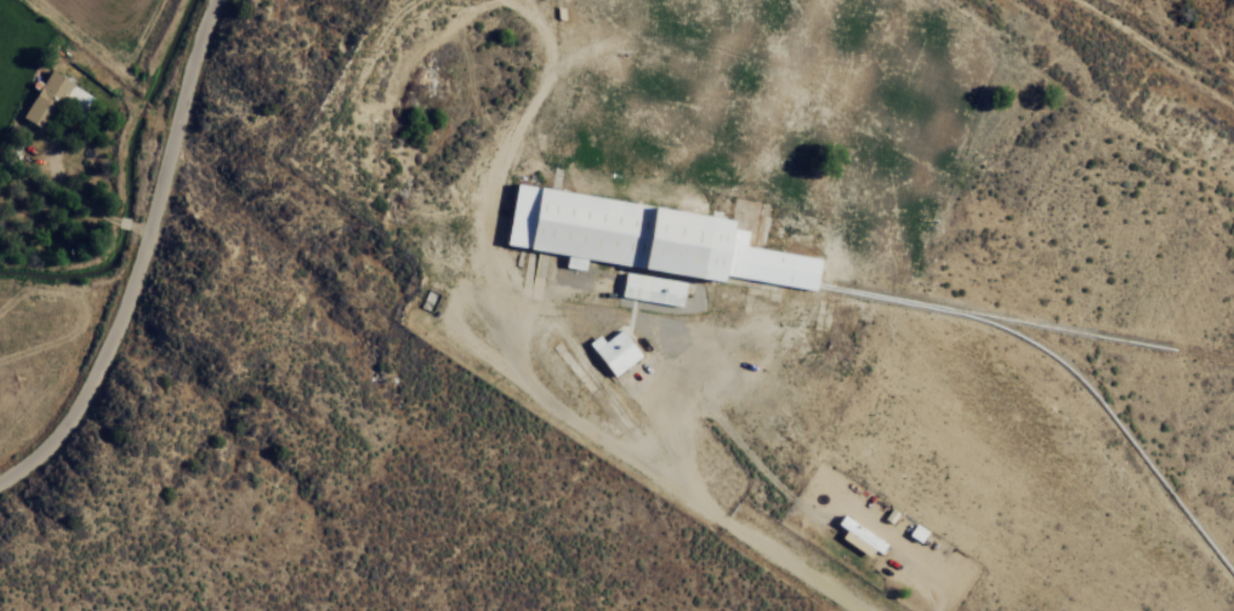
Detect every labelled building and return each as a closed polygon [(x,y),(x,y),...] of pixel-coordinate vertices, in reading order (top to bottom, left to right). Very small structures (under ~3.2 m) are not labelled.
[(41,129),(66,80),(45,68),(19,117),(41,129)] [(90,93),(69,83),(59,103),(80,114),(90,93)] [(504,249),(621,265),(618,301),(679,308),(683,287),(695,289),(696,281),(779,293),(784,263),(762,261),(770,205),(730,200),(728,217),(511,188),(504,249)] [(601,340),(596,334),(586,342),(611,376),(639,356),(619,327),(601,340)]
